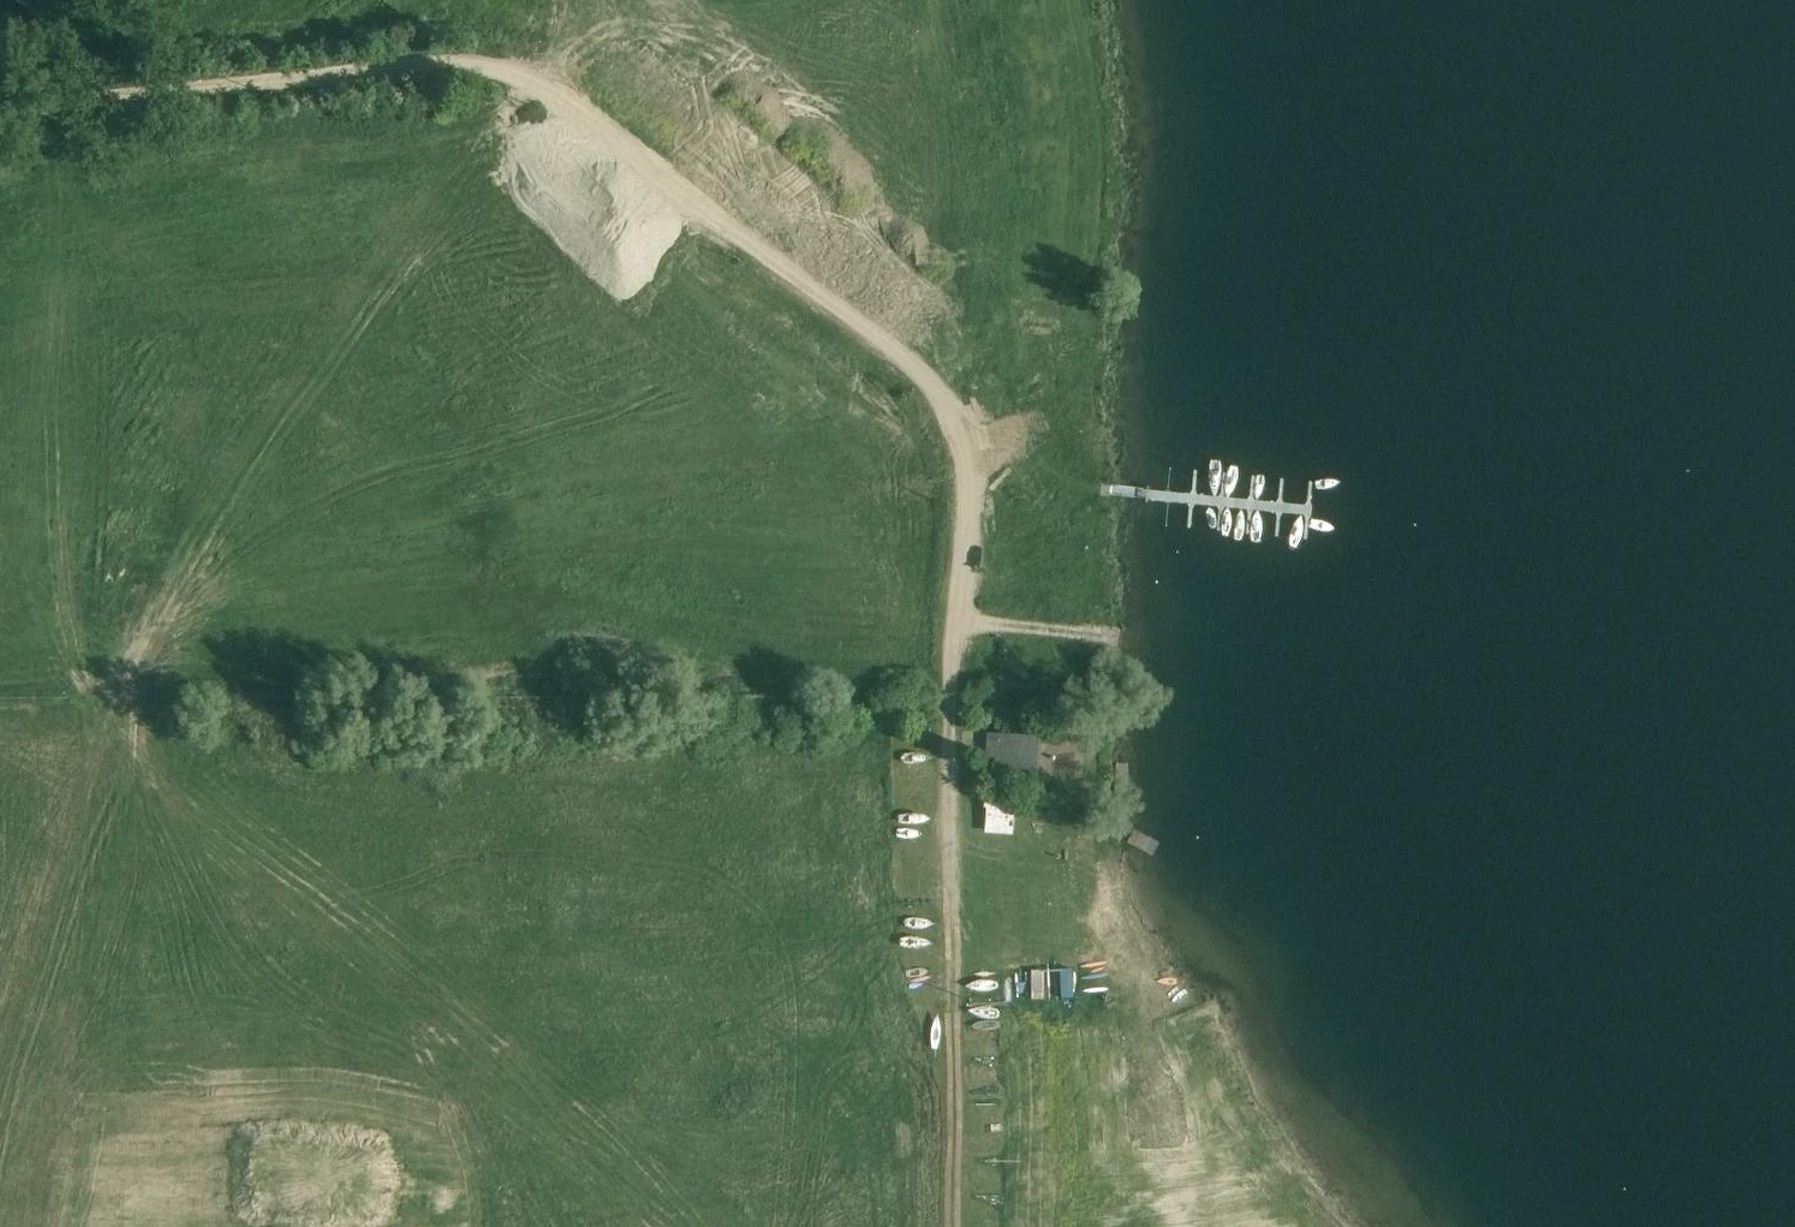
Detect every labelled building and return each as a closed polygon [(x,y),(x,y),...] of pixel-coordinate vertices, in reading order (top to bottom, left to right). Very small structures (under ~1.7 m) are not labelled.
[(1039,739),(992,735),(991,753),(1001,754),(999,775),(1037,778),(1039,739)] [(991,797),(989,832),(1016,833),(1018,798),(991,797)] [(1038,969),(1034,1001),(1059,1004),(1063,972),(1038,969)]
